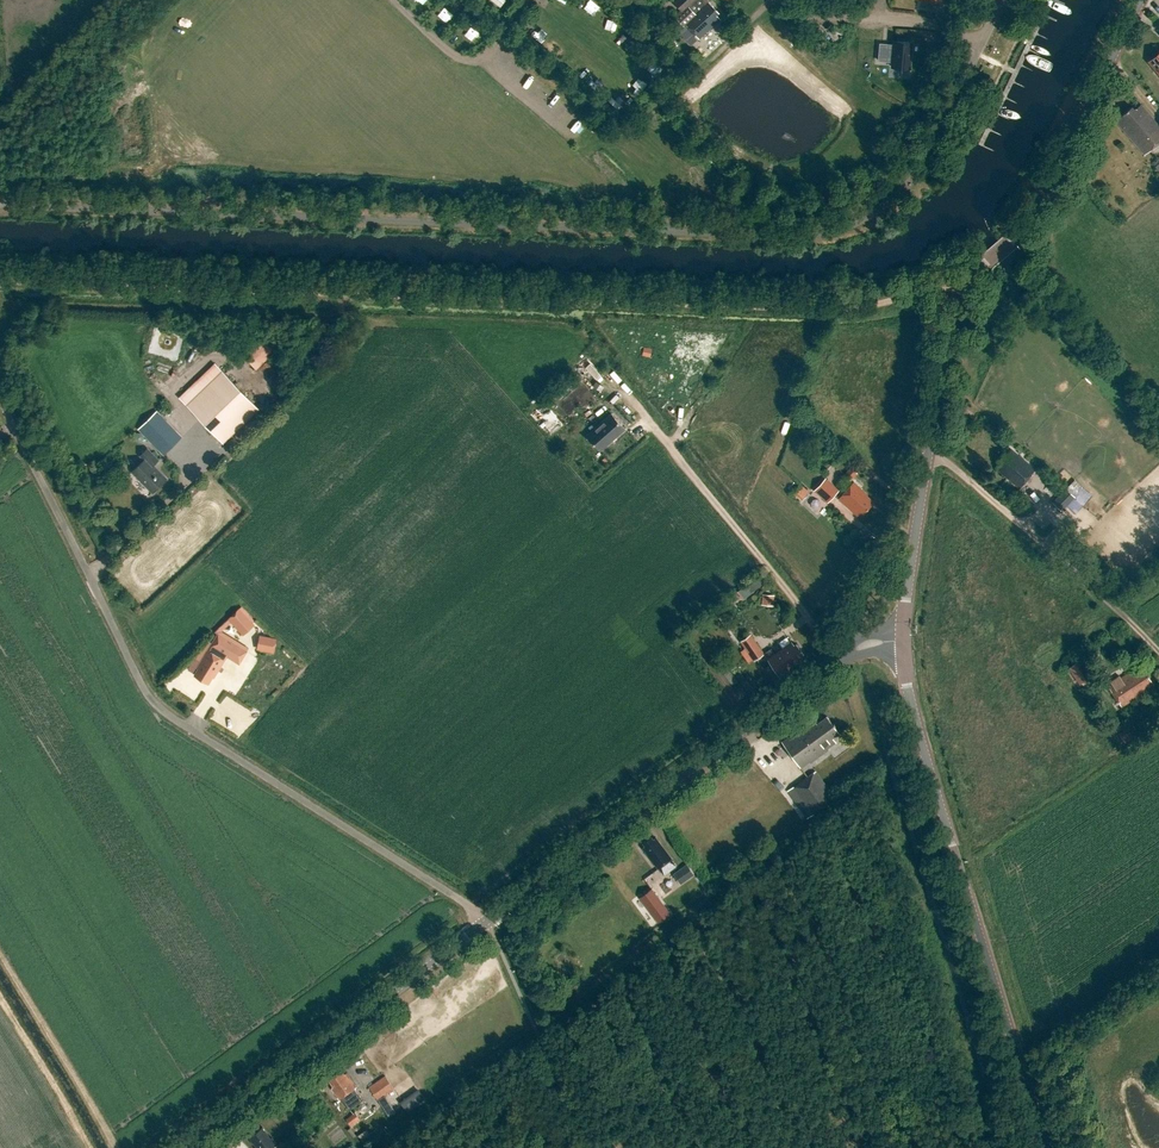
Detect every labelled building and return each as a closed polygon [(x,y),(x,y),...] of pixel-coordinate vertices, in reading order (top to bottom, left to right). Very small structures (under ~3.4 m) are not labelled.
[(681,11),(674,16),(684,26),(685,24),(699,39),(720,19),(716,15),(719,13),(707,0),(676,0),(673,3),(681,11)] [(535,19),(527,31),(536,37),(544,25),(535,19)] [(880,44),(878,61),(893,62),(892,67),(909,69),(912,43),(895,41),(894,45),(880,44)] [(1150,62),(1158,72),(1158,54),(1150,62)] [(1158,142),(1158,126),(1141,105),(1134,110),(1131,107),(1115,121),(1144,155),(1158,142)] [(267,337),(246,357),(258,369),(279,349),(267,337)] [(259,409),(222,371),(187,405),(223,443),(259,409)] [(584,378),(571,387),(588,412),(601,403),(584,378)] [(559,384),(547,392),(554,401),(565,393),(559,384)] [(158,410),(139,429),(165,455),(184,436),(158,410)] [(597,427),(586,436),(587,437),(600,452),(625,430),(612,414),(597,427)] [(140,456),(144,460),(132,471),(153,492),(166,479),(152,465),(158,460),(147,448),(140,456)] [(1004,452),(996,461),(999,463),(995,468),(1020,489),(1036,470),(1011,449),(1007,454),(1004,452)] [(1040,473),(1044,468),(1032,459),(1029,464),(1040,473)] [(850,467),(843,475),(850,481),(857,473),(850,467)] [(1069,486),(1052,503),(1058,509),(1061,511),(1075,497),(1072,495),(1074,492),(1075,493),(1081,486),(1074,480),(1069,487),(1069,486)] [(827,503),(835,495),(821,482),(814,490),(827,503)] [(867,495),(853,483),(839,498),(857,515),(861,511),(863,513),(871,505),(868,503),(870,500),(866,496),(867,495)] [(809,492),(801,484),(793,492),(802,500),(809,492)] [(758,577),(763,584),(767,581),(759,571),(747,580),(749,583),(758,577)] [(740,591),(747,599),(763,585),(756,577),(740,591)] [(762,605),(775,607),(776,596),(764,594),(762,605)] [(198,668),(194,675),(208,684),(212,677),(214,678),(226,656),(239,664),(248,651),(218,633),(208,650),(197,667),(198,668)] [(262,634),(258,649),(274,653),(278,639),(262,634)] [(740,641),(754,661),(764,654),(751,634),(740,641)] [(794,645),(792,642),(767,660),(780,678),(804,660),(801,655),(803,654),(796,644),(794,645)] [(1082,659),(1070,667),(1081,684),(1093,676),(1082,659)] [(1112,684),(1108,686),(1122,706),(1154,685),(1144,671),(1142,672),(1139,667),(1129,674),(1129,673),(1121,678),(1119,676),(1110,682),(1112,684)] [(836,742),(832,737),(839,733),(827,716),(817,724),(815,721),(809,725),(807,723),(782,742),(801,768),(836,742)] [(835,798),(815,771),(787,791),(807,819),(835,798)] [(671,858),(655,837),(653,839),(651,837),(643,843),(645,846),(642,848),(658,869),(671,858)] [(686,864),(673,874),(680,884),(682,883),(688,892),(698,885),(692,876),(694,874),(686,864)] [(645,879),(652,888),(662,880),(654,871),(645,879)] [(639,896),(659,922),(671,913),(652,887),(639,896)] [(327,1078),(333,1086),(331,1088),(339,1099),(341,1098),(346,1105),(359,1096),(354,1088),(356,1087),(346,1074),(344,1075),(340,1069),(327,1078)] [(385,1076),(369,1087),(378,1100),(394,1088),(385,1076)] [(398,1111),(387,1096),(380,1101),(391,1116),(398,1111)] [(355,1112),(346,1119),(351,1126),(360,1119),(355,1112)] [(257,1147),(278,1147),(276,1146),(277,1145),(272,1137),(270,1138),(262,1127),(249,1137),(257,1147)]
